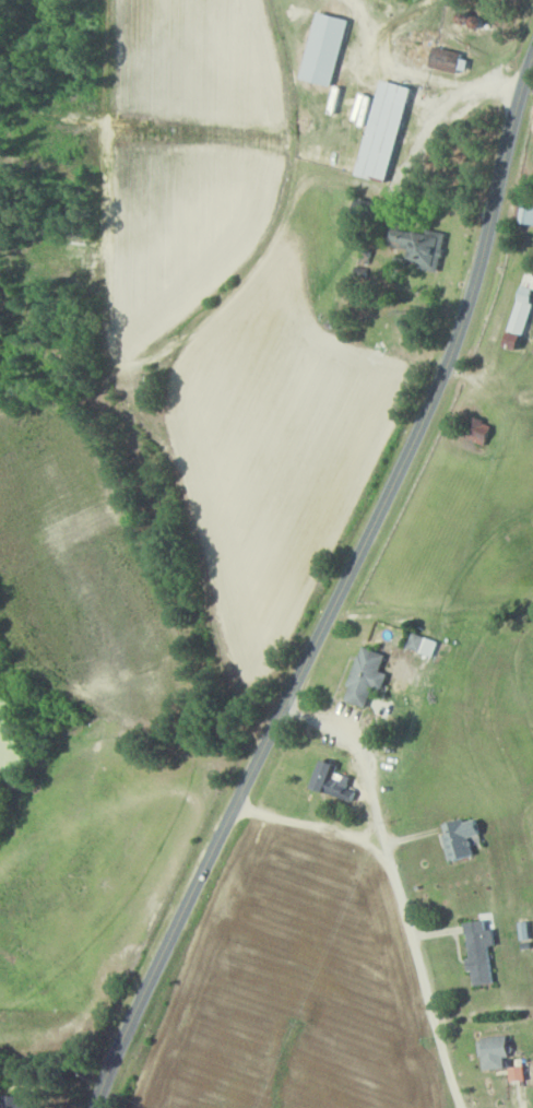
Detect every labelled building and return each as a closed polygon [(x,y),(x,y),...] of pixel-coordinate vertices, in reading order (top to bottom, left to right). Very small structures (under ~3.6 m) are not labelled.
[(352,20),(321,13),(305,80),(336,87),(352,20)] [(466,54),(438,47),(433,67),(461,74),(466,54)] [(361,175),(392,183),(415,88),(383,80),(361,175)] [(525,200),(523,222),(532,223),(532,201),(525,200)] [(448,235),(395,225),(392,245),(412,249),(410,264),(442,270),(448,235)] [(374,252),(363,250),(359,270),(370,272),(374,252)] [(523,349),(532,309),(532,275),(527,273),(508,345),(523,349)] [(495,424),(479,418),(471,439),(487,445),(495,424)] [(389,655),(367,646),(345,698),(367,707),(389,655)] [(351,786),(354,777),(337,771),(340,764),(324,758),(314,786),(355,801),(359,789),(351,786)] [(476,855),(474,845),(484,842),(478,817),(443,825),(452,861),(476,855)] [(476,986),(496,983),(486,919),(467,922),(472,959),(468,959),(470,972),(474,971),(476,986)] [(513,1057),(510,1035),(481,1038),(484,1070),(507,1068),(506,1058),(513,1057)] [(528,1080),(526,1065),(510,1067),(512,1082),(528,1080)] [(7,1094),(5,1107),(33,1107),(33,1104),(21,1102),(22,1096),(7,1094)]
